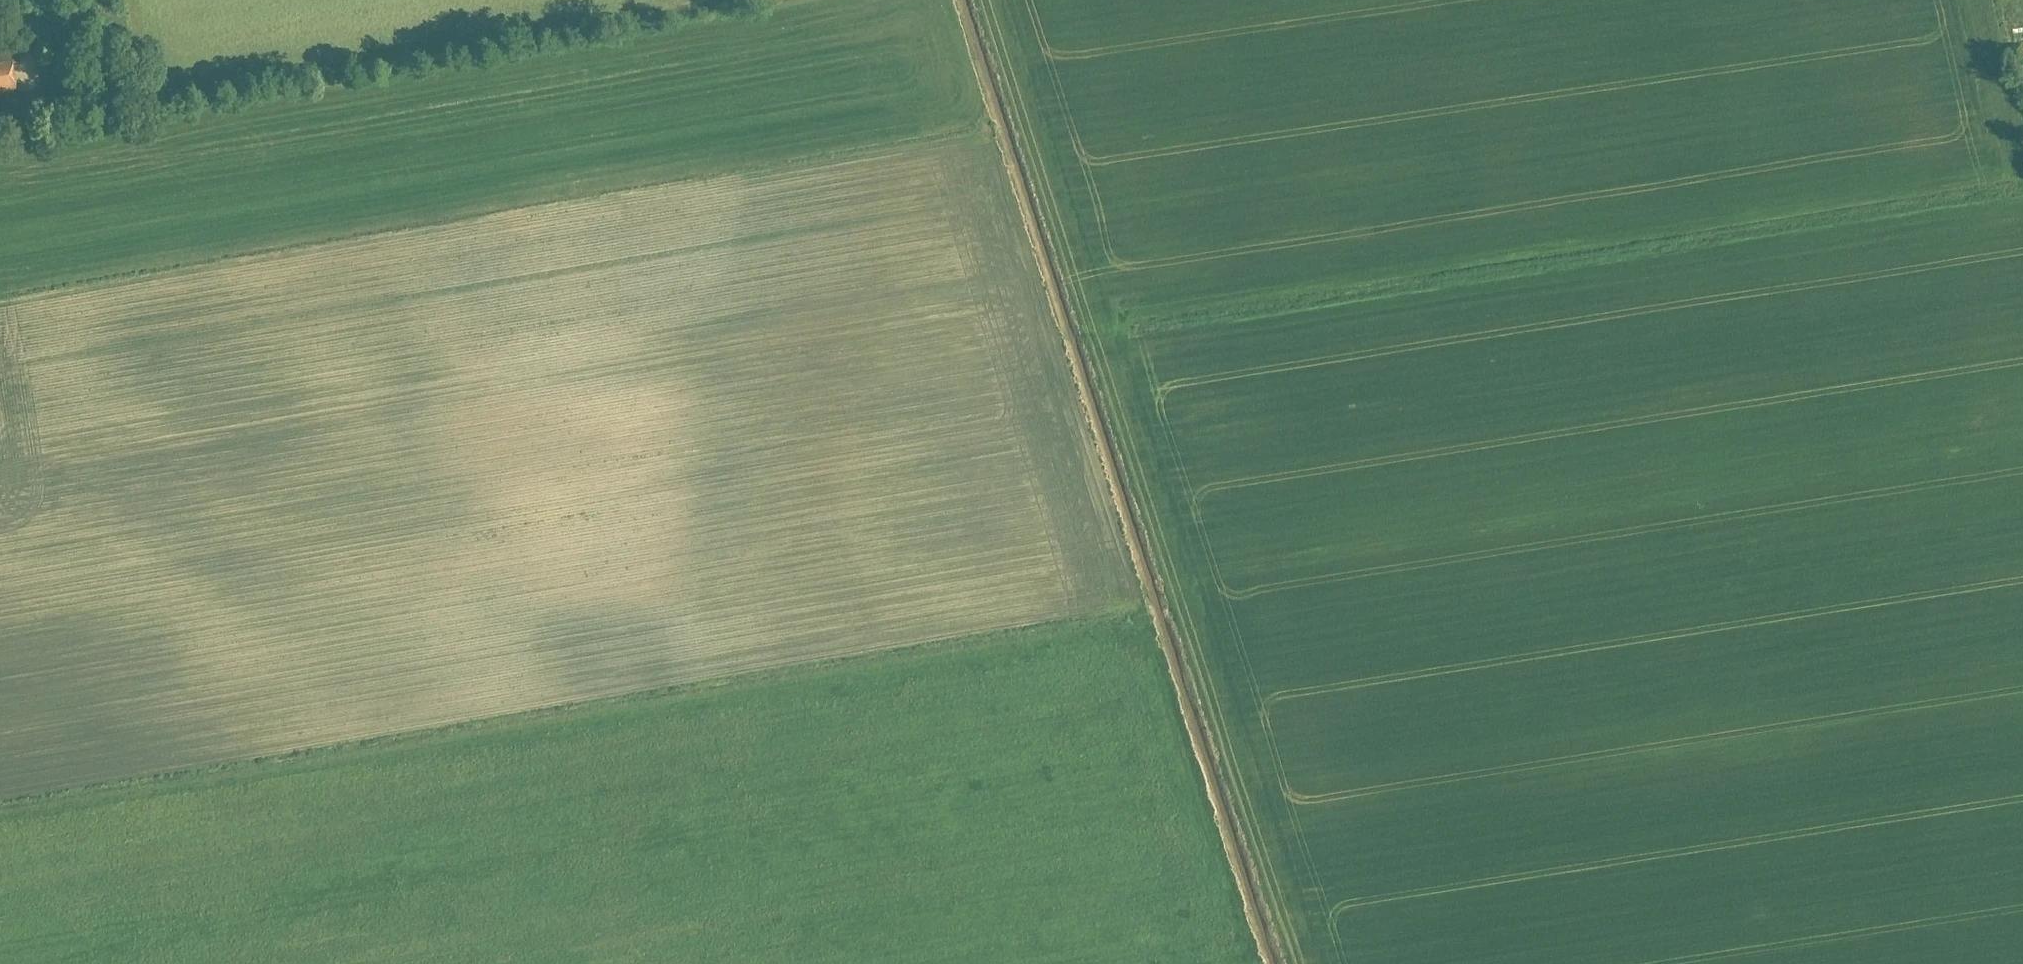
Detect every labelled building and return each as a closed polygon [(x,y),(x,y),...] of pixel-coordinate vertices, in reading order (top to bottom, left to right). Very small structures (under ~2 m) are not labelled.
[(0,22),(0,94),(16,92),(12,64),(22,62),(18,39),(37,36),(38,49),(65,47),(64,33),(56,33),(54,11),(15,15),(16,20),(0,22)]
